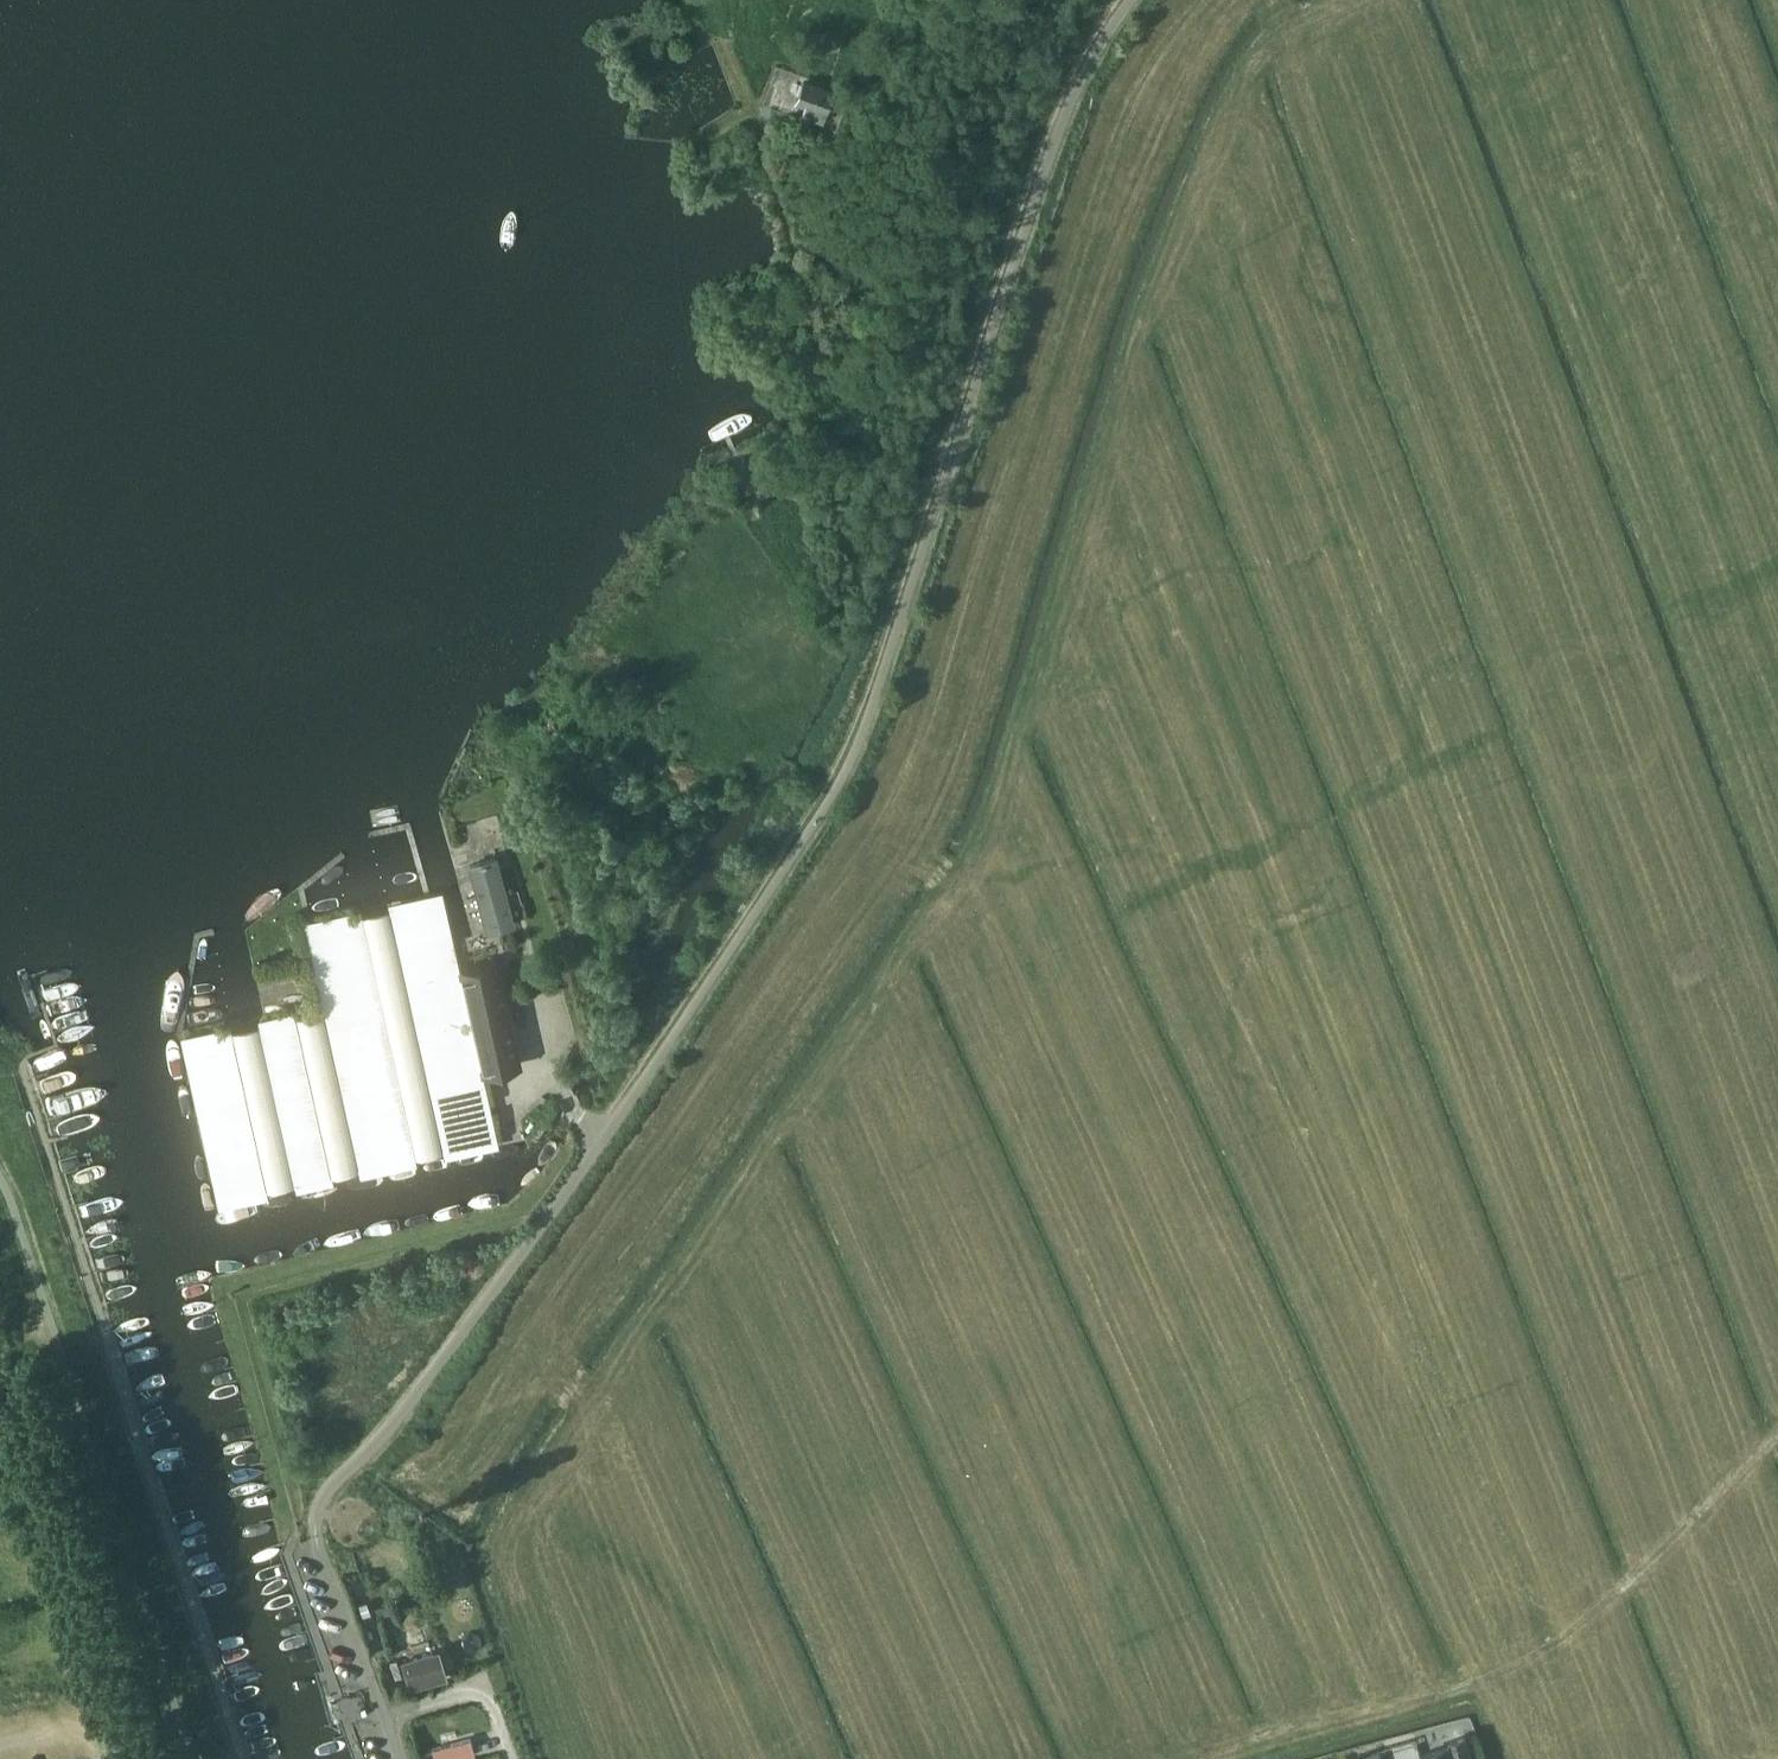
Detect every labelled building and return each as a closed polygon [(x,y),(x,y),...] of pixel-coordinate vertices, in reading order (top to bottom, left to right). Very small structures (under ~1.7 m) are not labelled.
[(823,121),(834,89),(805,79),(797,102),(805,105),(801,113),(823,121)] [(468,860),(488,931),(514,924),(495,853),(468,860)] [(184,1036),(181,1037),(187,1066),(191,1085),(217,1200),(217,1201),(269,1190),(295,1184),(334,1176),(357,1170),(417,1157),(443,1151),(499,1139),(492,1108),(484,1074),(482,1066),(519,1058),(499,968),(464,976),(465,980),(464,980),(459,960),(455,940),(446,902),(444,891),(431,894),(425,895),(388,903),(389,910),(364,915),(363,909),(355,911),(304,922),(324,1012),(298,1017),(296,1011),(265,1018),(259,1019),(261,1026),(234,1031),(232,1025),(227,1026),(184,1036)] [(367,1602),(359,1605),(363,1616),(371,1613),(367,1602)] [(439,1650),(404,1661),(412,1685),(446,1674),(439,1650)] [(1466,1736),(1451,1740),(1452,1745),(1421,1754),(1422,1758),(1474,1758),(1466,1736)] [(471,1739),(431,1751),(434,1758),(469,1758),(476,1757),(471,1739)]
